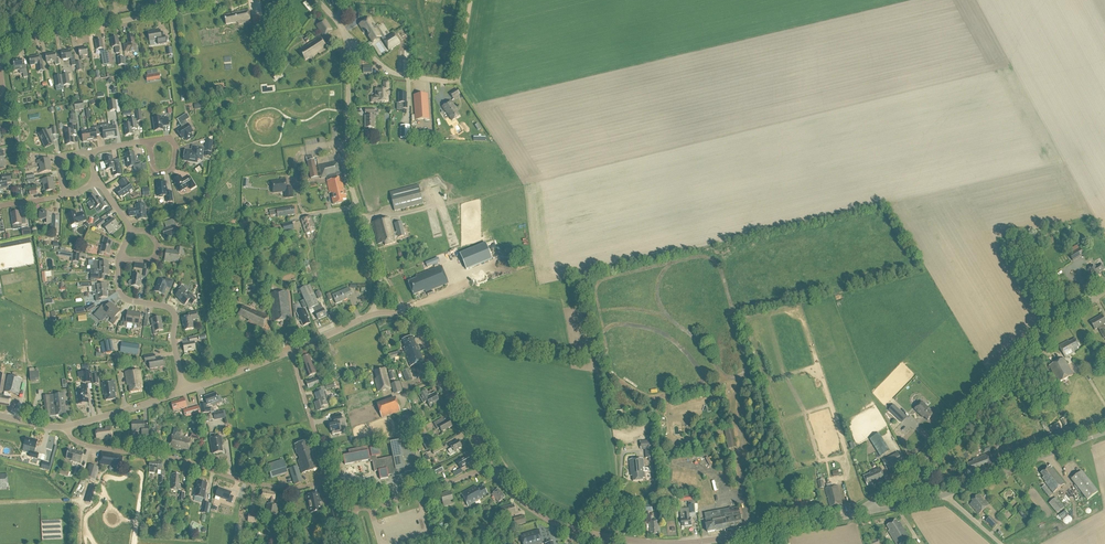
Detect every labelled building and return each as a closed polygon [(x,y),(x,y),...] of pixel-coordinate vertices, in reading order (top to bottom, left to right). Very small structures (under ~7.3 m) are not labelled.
[(248,10),(234,13),(234,14),(224,16),(226,25),(236,23),(239,25),(251,22),(248,10)] [(252,17),(253,24),(260,23),(259,16),(252,17)] [(367,20),(359,25),(364,33),(367,32),(367,33),(366,34),(371,41),(380,36),(389,51),(400,43),(395,36),(387,41),(386,39),(384,40),(381,35),(382,34),(378,27),(375,28),(369,19),(367,20)] [(316,26),(323,36),(332,30),(325,20),(316,26)] [(160,31),(156,31),(156,32),(148,33),(149,42),(157,41),(158,45),(166,44),(165,36),(161,37),(160,31)] [(129,52),(129,53),(136,52),(134,35),(126,36),(128,45),(124,46),(125,52),(129,52)] [(299,52),(305,61),(312,56),(313,58),(328,49),(319,36),(307,45),(308,46),(299,52)] [(115,48),(116,54),(120,54),(119,52),(120,52),(118,38),(111,39),(112,48),(115,48)] [(102,54),(103,62),(109,61),(108,53),(105,54),(104,50),(102,40),(95,42),(97,51),(100,50),(101,55),(102,54)] [(87,49),(78,50),(80,57),(81,61),(85,60),(84,56),(88,56),(87,49)] [(71,59),(72,67),(76,66),(74,56),(71,56),(71,52),(61,53),(62,60),(71,59)] [(55,62),(56,66),(60,66),(59,58),(56,59),(55,54),(45,56),(47,63),(55,62)] [(36,65),(38,73),(44,72),(44,69),(42,62),(39,62),(38,57),(29,59),(30,66),(36,65)] [(20,71),(20,74),(23,74),(24,78),(28,78),(26,66),(23,66),(22,60),(13,62),(15,72),(20,71)] [(147,72),(148,82),(160,81),(160,71),(147,72)] [(279,72),(274,75),(272,76),(275,81),(282,77),(282,76),(279,72)] [(54,77),(56,87),(63,86),(63,87),(70,85),(68,75),(54,77)] [(371,97),(371,103),(377,102),(376,102),(378,102),(378,103),(382,103),(382,102),(388,102),(388,96),(389,96),(388,92),(389,92),(387,92),(387,90),(389,89),(388,82),(383,82),(384,89),(375,90),(376,97),(371,97)] [(453,99),(460,94),(457,90),(450,94),(453,99)] [(403,109),(407,109),(407,103),(406,103),(406,93),(399,93),(399,104),(397,104),(397,110),(403,110),(403,109)] [(428,94),(413,95),(415,121),(429,120),(428,94)] [(108,102),(110,112),(117,111),(115,101),(108,102)] [(445,110),(449,116),(451,121),(459,116),(456,110),(451,101),(442,107),(444,111),(445,110)] [(74,104),(75,111),(83,110),(82,102),(74,104)] [(368,116),(365,116),(365,128),(374,128),(374,109),(365,109),(365,114),(368,114),(368,116)] [(177,132),(182,139),(185,137),(187,141),(192,138),(190,134),(193,133),(186,121),(189,119),(186,115),(179,120),(184,128),(177,132)] [(161,118),(153,120),(155,132),(163,131),(162,127),(169,126),(168,119),(161,120),(161,118)] [(124,126),(126,137),(133,135),(133,131),(137,130),(135,120),(131,121),(131,124),(124,126)] [(109,128),(111,139),(117,138),(115,122),(112,123),(113,127),(109,128)] [(98,126),(99,128),(100,135),(103,134),(104,140),(111,139),(109,128),(105,128),(105,125),(98,126)] [(69,127),(70,131),(65,132),(67,145),(75,144),(73,137),(77,136),(76,126),(69,127)] [(410,126),(401,126),(400,140),(410,140),(410,126)] [(47,131),(38,135),(45,149),(54,145),(50,135),(52,134),(53,136),(57,135),(56,128),(52,129),(48,131),(47,131)] [(89,132),(90,142),(97,141),(97,136),(100,136),(100,135),(99,128),(92,129),(93,132),(89,132)] [(81,130),(83,143),(90,142),(89,132),(85,133),(84,130),(81,130)] [(184,162),(197,163),(197,161),(202,161),(203,149),(193,147),(192,152),(185,151),(184,162)] [(128,169),(134,168),(134,172),(142,170),(141,163),(136,164),(134,153),(125,155),(128,169)] [(112,170),(113,178),(121,177),(120,171),(119,164),(114,165),(112,157),(104,159),(106,171),(112,170)] [(40,168),(50,166),(49,159),(36,162),(37,165),(39,164),(40,168)] [(341,174),(338,162),(318,166),(318,168),(315,168),(314,160),(307,162),(311,179),(320,177),(321,179),(326,178),(327,182),(329,194),(331,194),(333,205),(342,203),(342,201),(346,200),(341,178),(340,174),(341,174)] [(38,171),(39,174),(52,172),(50,166),(40,168),(40,171),(38,171)] [(8,189),(7,184),(11,183),(10,175),(2,176),(2,180),(0,180),(0,189),(3,189),(4,189),(8,189)] [(195,187),(189,177),(183,181),(180,177),(173,181),(177,186),(176,186),(180,193),(189,187),(191,190),(195,187)] [(43,187),(54,185),(53,178),(40,181),(41,184),(43,183),(43,187)] [(125,179),(119,183),(122,188),(116,192),(120,198),(122,197),(123,197),(129,193),(130,194),(133,191),(130,187),(125,179)] [(273,193),(285,192),(286,198),(292,197),(291,188),(286,189),(285,180),(280,181),(280,182),(272,183),(273,193)] [(157,192),(158,198),(159,197),(159,198),(163,198),(163,197),(166,196),(167,203),(173,202),(171,193),(167,193),(167,190),(166,190),(165,183),(157,184),(158,191),(157,192)] [(42,191),(42,194),(55,191),(54,185),(43,187),(44,190),(42,191)] [(390,194),(395,212),(424,205),(419,186),(390,194)] [(89,199),(96,209),(101,205),(104,209),(106,207),(102,200),(99,202),(95,196),(89,199)] [(137,217),(137,221),(146,220),(144,205),(135,206),(136,210),(129,211),(129,218),(137,217)] [(294,208),(276,210),(269,211),(270,217),(277,216),(277,218),(295,215),(294,208)] [(51,233),(59,233),(59,228),(59,217),(55,217),(55,221),(53,221),(53,214),(45,214),(45,212),(39,211),(39,221),(47,221),(47,225),(52,225),(51,233)] [(13,226),(22,225),(22,226),(27,225),(26,218),(21,218),(20,213),(11,214),(13,226)] [(79,223),(86,221),(84,214),(77,216),(75,213),(71,214),(68,215),(70,220),(69,220),(71,227),(79,224),(79,223)] [(303,226),(306,235),(315,232),(313,226),(312,227),(309,217),(301,220),(303,226)] [(102,219),(95,225),(98,229),(102,225),(103,227),(109,235),(119,227),(113,219),(106,225),(105,223),(102,219)] [(396,240),(395,239),(398,238),(398,239),(405,237),(401,223),(395,225),(397,234),(395,234),(391,219),(373,223),(379,245),(385,243),(386,246),(396,243),(395,240),(396,240)] [(165,240),(170,238),(170,237),(176,235),(173,228),(175,227),(174,224),(174,223),(173,220),(165,223),(167,229),(162,231),(163,234),(165,240)] [(294,230),(292,223),(282,225),(284,233),(294,230)] [(103,237),(101,246),(111,249),(113,242),(106,241),(107,238),(103,237)] [(492,260),(486,244),(460,254),(466,270),(492,260)] [(99,255),(102,256),(103,254),(109,255),(111,249),(101,246),(99,255)] [(177,248),(176,253),(166,251),(165,261),(174,263),(174,262),(178,263),(179,256),(184,257),(185,250),(177,248)] [(1069,255),(1073,262),(1084,255),(1080,248),(1069,255)] [(65,252),(65,256),(65,257),(71,258),(71,262),(80,263),(81,254),(65,252)] [(439,258),(440,264),(450,263),(449,256),(439,258)] [(425,263),(427,268),(439,263),(438,258),(425,263)] [(91,270),(108,269),(108,263),(102,263),(102,261),(94,261),(94,267),(91,267),(91,270)] [(1101,275),(1099,273),(1104,269),(1101,264),(1096,267),(1095,266),(1088,270),(1094,280),(1101,275)] [(424,291),(425,293),(448,284),(441,267),(416,277),(417,279),(408,283),(413,296),(424,291)] [(96,276),(96,281),(105,281),(105,276),(108,276),(108,269),(91,270),(91,273),(98,273),(98,276),(96,276)] [(140,280),(142,281),(142,277),(133,275),(131,287),(139,288),(140,280)] [(1057,276),(1052,279),(1057,288),(1062,285),(1057,276)] [(159,280),(154,292),(164,296),(167,288),(171,289),(173,282),(166,279),(165,282),(159,280)] [(93,293),(106,291),(105,285),(95,286),(92,287),(92,291),(93,293)] [(181,302),(184,306),(188,302),(192,305),(196,300),(190,294),(188,296),(185,293),(187,291),(182,286),(177,291),(179,293),(176,296),(181,302)] [(313,311),(314,312),(318,320),(326,316),(323,309),(320,304),(318,305),(310,286),(300,290),(309,310),(313,309),(314,310),(313,311)] [(329,301),(334,299),(336,304),(347,299),(346,297),(351,295),(349,289),(331,297),(329,294),(326,295),(329,301)] [(96,300),(96,302),(101,302),(101,299),(107,298),(106,291),(93,293),(93,296),(97,296),(97,299),(96,300)] [(270,294),(273,323),(291,321),(288,292),(270,294)] [(96,307),(93,303),(85,308),(88,312),(96,307)] [(104,313),(107,316),(115,308),(110,303),(105,308),(103,306),(98,312),(102,316),(104,313)] [(257,313),(242,306),(237,315),(249,320),(248,322),(263,329),(268,316),(258,313),(257,313)] [(110,322),(114,326),(119,320),(116,317),(121,312),(115,308),(107,316),(112,320),(110,322)] [(310,324),(308,319),(309,318),(307,314),(305,310),(299,313),(301,317),(298,318),(299,322),(300,321),(303,327),(310,324)] [(127,324),(132,325),(134,313),(127,312),(125,323),(124,323),(123,326),(127,327),(127,324)] [(137,329),(141,329),(141,326),(140,326),(141,314),(134,313),(132,325),(138,326),(137,329)] [(188,315),(189,318),(182,319),(183,324),(184,324),(185,331),(194,329),(192,321),(198,320),(197,313),(188,315)] [(1100,332),(1104,339),(1104,338),(1104,331),(1104,328),(1103,325),(1104,324),(1104,321),(1102,316),(1098,318),(1099,319),(1096,321),(1095,319),(1092,321),(1092,323),(1091,323),(1095,330),(1100,327),(1102,331),(1100,332)] [(153,324),(154,326),(162,324),(161,318),(151,320),(151,324),(153,324)] [(152,329),(154,336),(157,335),(157,332),(163,331),(162,324),(154,326),(154,329),(152,329)] [(403,349),(406,355),(410,353),(410,354),(415,352),(416,354),(420,352),(418,346),(415,344),(412,337),(402,341),(405,348),(403,349)] [(190,343),(183,344),(184,353),(196,350),(194,343),(197,343),(196,338),(189,339),(190,343)] [(1075,352),(1075,351),(1077,350),(1077,348),(1079,347),(1075,340),(1069,343),(1068,341),(1058,346),(1064,358),(1075,352)] [(106,353),(106,357),(113,356),(112,352),(113,352),(111,341),(100,343),(102,354),(106,353)] [(122,344),(120,353),(138,355),(139,346),(122,344)] [(406,355),(410,367),(424,362),(420,352),(416,354),(415,352),(410,354),(410,353),(406,355)] [(145,364),(149,363),(150,370),(164,367),(162,359),(155,360),(155,356),(144,357),(145,364)] [(304,368),(301,369),(303,374),(304,374),(306,379),(317,375),(310,356),(301,359),(304,368)] [(1049,367),(1058,384),(1073,375),(1064,359),(1049,367)] [(375,371),(377,379),(375,380),(378,392),(391,389),(387,375),(385,368),(375,371)] [(399,379),(401,383),(406,381),(407,384),(413,382),(408,370),(402,372),(404,377),(399,379)] [(140,371),(125,373),(127,386),(129,386),(130,393),(141,391),(141,388),(142,387),(140,371)] [(82,373),(83,384),(91,383),(89,372),(82,373)] [(4,393),(19,396),(22,380),(8,377),(4,393)] [(306,382),(308,389),(320,385),(317,378),(306,382)] [(115,394),(116,393),(115,382),(102,384),(103,395),(105,395),(106,402),(116,400),(115,394)] [(391,385),(394,395),(403,392),(400,382),(391,385)] [(83,386),(83,391),(76,392),(78,405),(86,404),(84,396),(88,395),(86,385),(83,386)] [(316,409),(320,411),(324,410),(324,407),(328,406),(327,402),(328,402),(324,388),(317,390),(318,393),(315,394),(317,402),(314,403),(316,409)] [(423,404),(427,402),(430,408),(435,406),(434,405),(439,402),(435,394),(428,397),(426,392),(419,395),(423,404)] [(63,394),(43,396),(46,417),(50,416),(65,414),(63,394)] [(204,398),(207,406),(218,402),(215,394),(204,398)] [(10,407),(11,397),(0,395),(0,405),(10,407)] [(181,409),(187,408),(184,399),(179,400),(179,401),(171,404),(173,411),(181,409)] [(396,400),(377,407),(381,419),(400,412),(396,400)] [(922,402),(915,410),(923,418),(924,418),(928,421),(933,415),(930,411),(922,402)] [(206,404),(200,406),(202,414),(211,412),(210,409),(210,408),(207,409),(206,404)] [(907,418),(894,405),(889,411),(902,423),(907,418)] [(187,409),(190,417),(201,413),(199,407),(194,408),(194,407),(187,409)] [(615,411),(616,421),(639,418),(638,408),(615,411)] [(210,421),(214,420),(223,419),(222,412),(213,414),(208,415),(210,421)] [(341,415),(332,417),(334,425),(329,426),(331,432),(332,435),(341,433),(341,430),(346,429),(344,419),(342,419),(341,415)] [(437,430),(440,429),(442,432),(452,427),(448,420),(443,423),(441,420),(433,423),(437,430)] [(144,422),(139,422),(132,423),(132,432),(142,432),(142,436),(148,436),(148,427),(144,427),(144,422)] [(1050,428),(1056,441),(1064,438),(1063,436),(1065,435),(1059,423),(1050,428)] [(683,431),(684,437),(691,436),(690,424),(681,424),(682,432),(683,431)] [(106,431),(102,431),(102,429),(97,430),(97,432),(95,432),(97,440),(112,439),(111,427),(105,428),(106,431)] [(733,428),(724,429),(728,449),(736,448),(733,428)] [(189,438),(199,440),(201,433),(191,430),(189,438)] [(179,436),(178,437),(172,436),(169,448),(188,453),(191,439),(179,436)] [(871,440),(881,457),(888,452),(877,436),(871,440)] [(210,439),(213,455),(223,453),(221,446),(223,446),(221,437),(210,439)] [(24,446),(22,452),(30,455),(29,457),(37,460),(39,454),(34,453),(35,449),(36,449),(38,441),(31,439),(30,440),(26,438),(24,446)] [(417,471),(414,450),(413,450),(409,451),(407,440),(390,443),(394,464),(391,465),(386,466),(385,459),(377,461),(376,457),(380,456),(378,448),(372,449),(372,447),(348,451),(349,453),(349,455),(343,456),(345,465),(370,461),(370,463),(372,462),(374,473),(378,472),(380,480),(389,479),(388,476),(394,475),(395,475),(396,477),(400,476),(405,475),(405,473),(411,472),(417,471)] [(448,450),(451,455),(454,453),(454,454),(457,452),(457,450),(462,448),(458,441),(452,444),(452,443),(449,445),(451,449),(448,450)] [(641,450),(646,450),(646,458),(654,457),(653,441),(641,442),(641,450)] [(302,474),(318,469),(310,443),(307,444),(306,442),(295,445),(296,450),(295,450),(297,455),(298,455),(300,460),(298,461),(302,474)] [(981,448),(983,453),(991,450),(989,445),(981,448)] [(441,447),(431,452),(433,455),(443,450),(441,447)] [(66,459),(71,461),(81,464),(83,454),(77,452),(76,453),(69,450),(66,459)] [(100,465),(121,468),(123,458),(113,456),(114,454),(102,453),(100,465)] [(887,471),(902,463),(898,454),(883,461),(887,471)] [(974,473),(975,474),(992,468),(987,455),(973,460),(974,462),(968,465),(971,474),(974,473)] [(456,462),(461,469),(464,467),(464,466),(471,462),(467,457),(461,461),(461,460),(456,462)] [(267,466),(271,479),(288,474),(283,460),(267,466)] [(630,461),(632,476),(633,476),(634,482),(644,481),(643,477),(646,477),(644,460),(630,461)] [(159,462),(159,463),(150,463),(149,470),(149,474),(155,474),(155,471),(161,471),(162,463),(159,462)] [(840,473),(838,463),(837,462),(829,464),(831,475),(840,473)] [(85,477),(96,480),(100,469),(89,465),(85,477)] [(297,466),(289,469),(295,485),(303,483),(297,466)] [(443,471),(440,466),(433,470),(436,475),(443,471)] [(863,478),(867,486),(873,484),(874,485),(885,480),(879,468),(868,473),(869,475),(863,478)] [(1045,484),(1054,494),(1065,485),(1052,469),(1050,470),(1048,468),(1041,474),(1044,478),(1043,480),(1046,483),(1045,484)] [(61,469),(59,474),(67,477),(69,471),(61,469)] [(1082,471),(1071,480),(1087,500),(1098,492),(1082,471)] [(8,490),(7,475),(0,475),(0,490),(8,490)] [(172,475),(170,490),(180,491),(181,485),(179,485),(180,475),(172,475)] [(205,494),(207,484),(198,482),(196,490),(194,489),(192,497),(206,500),(207,494),(205,494)] [(1041,488),(1049,498),(1052,495),(1045,485),(1041,488)] [(483,487),(478,490),(475,486),(461,494),(468,507),(482,499),(482,498),(487,495),(483,487)] [(826,489),(830,508),(842,505),(837,486),(826,489)] [(228,503),(231,504),(234,497),(230,496),(231,493),(219,488),(215,497),(228,501),(228,503)] [(268,505),(267,505),(265,513),(276,515),(278,506),(272,505),(273,501),(275,501),(276,494),(270,493),(270,491),(262,490),(261,499),(269,500),(268,505)] [(496,500),(495,500),(498,503),(505,498),(498,490),(492,495),(496,500)] [(440,494),(442,503),(453,500),(450,491),(440,494)] [(814,499),(818,499),(817,492),(808,494),(810,501),(814,501),(814,499)] [(321,503),(319,494),(306,497),(309,511),(309,514),(312,513),(312,514),(321,512),(319,503),(321,503)] [(972,503),(970,505),(979,515),(988,506),(978,495),(971,502),(972,503)] [(690,505),(691,514),(695,513),(695,505),(696,505),(695,496),(679,497),(679,502),(689,501),(689,505),(690,505)] [(1064,508),(1056,498),(1049,504),(1057,514),(1064,508)] [(795,500),(797,516),(805,514),(805,512),(807,512),(807,507),(806,508),(805,505),(806,505),(805,499),(795,500)] [(515,515),(513,505),(499,509),(502,517),(505,515),(506,517),(508,516),(508,517),(515,515)] [(706,525),(708,533),(725,530),(725,532),(728,532),(727,530),(743,527),(740,508),(730,510),(730,509),(705,514),(707,525),(706,525)] [(334,509),(330,509),(331,518),(327,519),(328,526),(336,524),(334,509)] [(248,522),(256,523),(256,514),(252,513),(252,514),(248,514),(248,522)] [(691,518),(690,518),(690,514),(681,515),(681,519),(682,527),(692,526),(691,518)] [(526,523),(524,517),(513,520),(515,526),(526,523)] [(993,529),(996,525),(989,518),(986,521),(993,529)] [(660,534),(659,521),(650,522),(651,533),(653,533),(653,535),(660,534)] [(896,543),(902,543),(910,539),(899,523),(898,523),(896,521),(887,527),(890,531),(888,532),(896,543)] [(1051,536),(1054,539),(1062,532),(1059,529),(1051,536)] [(522,535),(523,537),(521,538),(522,543),(541,543),(542,543),(538,531),(522,535)]
